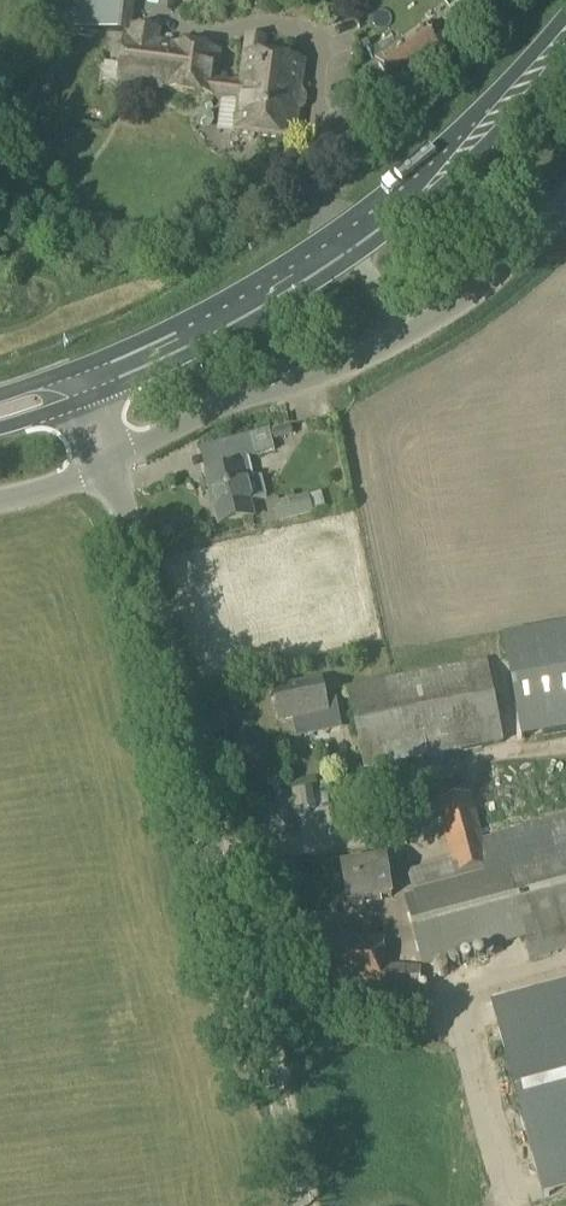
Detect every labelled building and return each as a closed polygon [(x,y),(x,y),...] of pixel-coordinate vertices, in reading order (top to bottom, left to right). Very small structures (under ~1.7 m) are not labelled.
[(134,0),(73,0),(69,28),(130,35),(134,0)] [(395,89),(443,53),(423,26),(375,62),(395,89)] [(161,45),(163,32),(131,28),(129,41),(122,40),(117,86),(166,92),(214,98),(239,101),(235,135),(294,142),(304,63),(263,58),(265,41),(247,39),(245,56),(241,85),(216,82),(220,52),(161,45)] [(244,468),(242,461),(275,452),(272,443),(293,438),(290,427),(259,435),(209,447),(199,450),(206,477),(219,528),(254,519),(250,504),(266,500),(261,481),(249,484),(245,467),(244,468)] [(278,525),(313,517),(308,496),(273,505),(278,525)] [(565,734),(565,629),(504,641),(523,742),(565,734)] [(455,688),(452,668),(436,670),(440,691),(455,688)] [(279,723),(328,714),(322,683),(273,692),(279,723)] [(409,820),(407,812),(412,811),(404,767),(363,775),(371,819),(394,815),(396,822),(409,820)] [(470,797),(438,806),(452,861),(406,873),(413,901),(407,902),(424,964),(485,946),(486,950),(523,940),(529,962),(565,953),(565,819),(522,831),(520,823),(480,833),(470,797)] [(348,905),(392,898),(386,863),(342,869),(348,905)] [(419,997),(421,970),(383,968),(385,941),(310,936),(307,990),(419,997)] [(542,1198),(565,1191),(565,986),(491,1006),(542,1198)]
